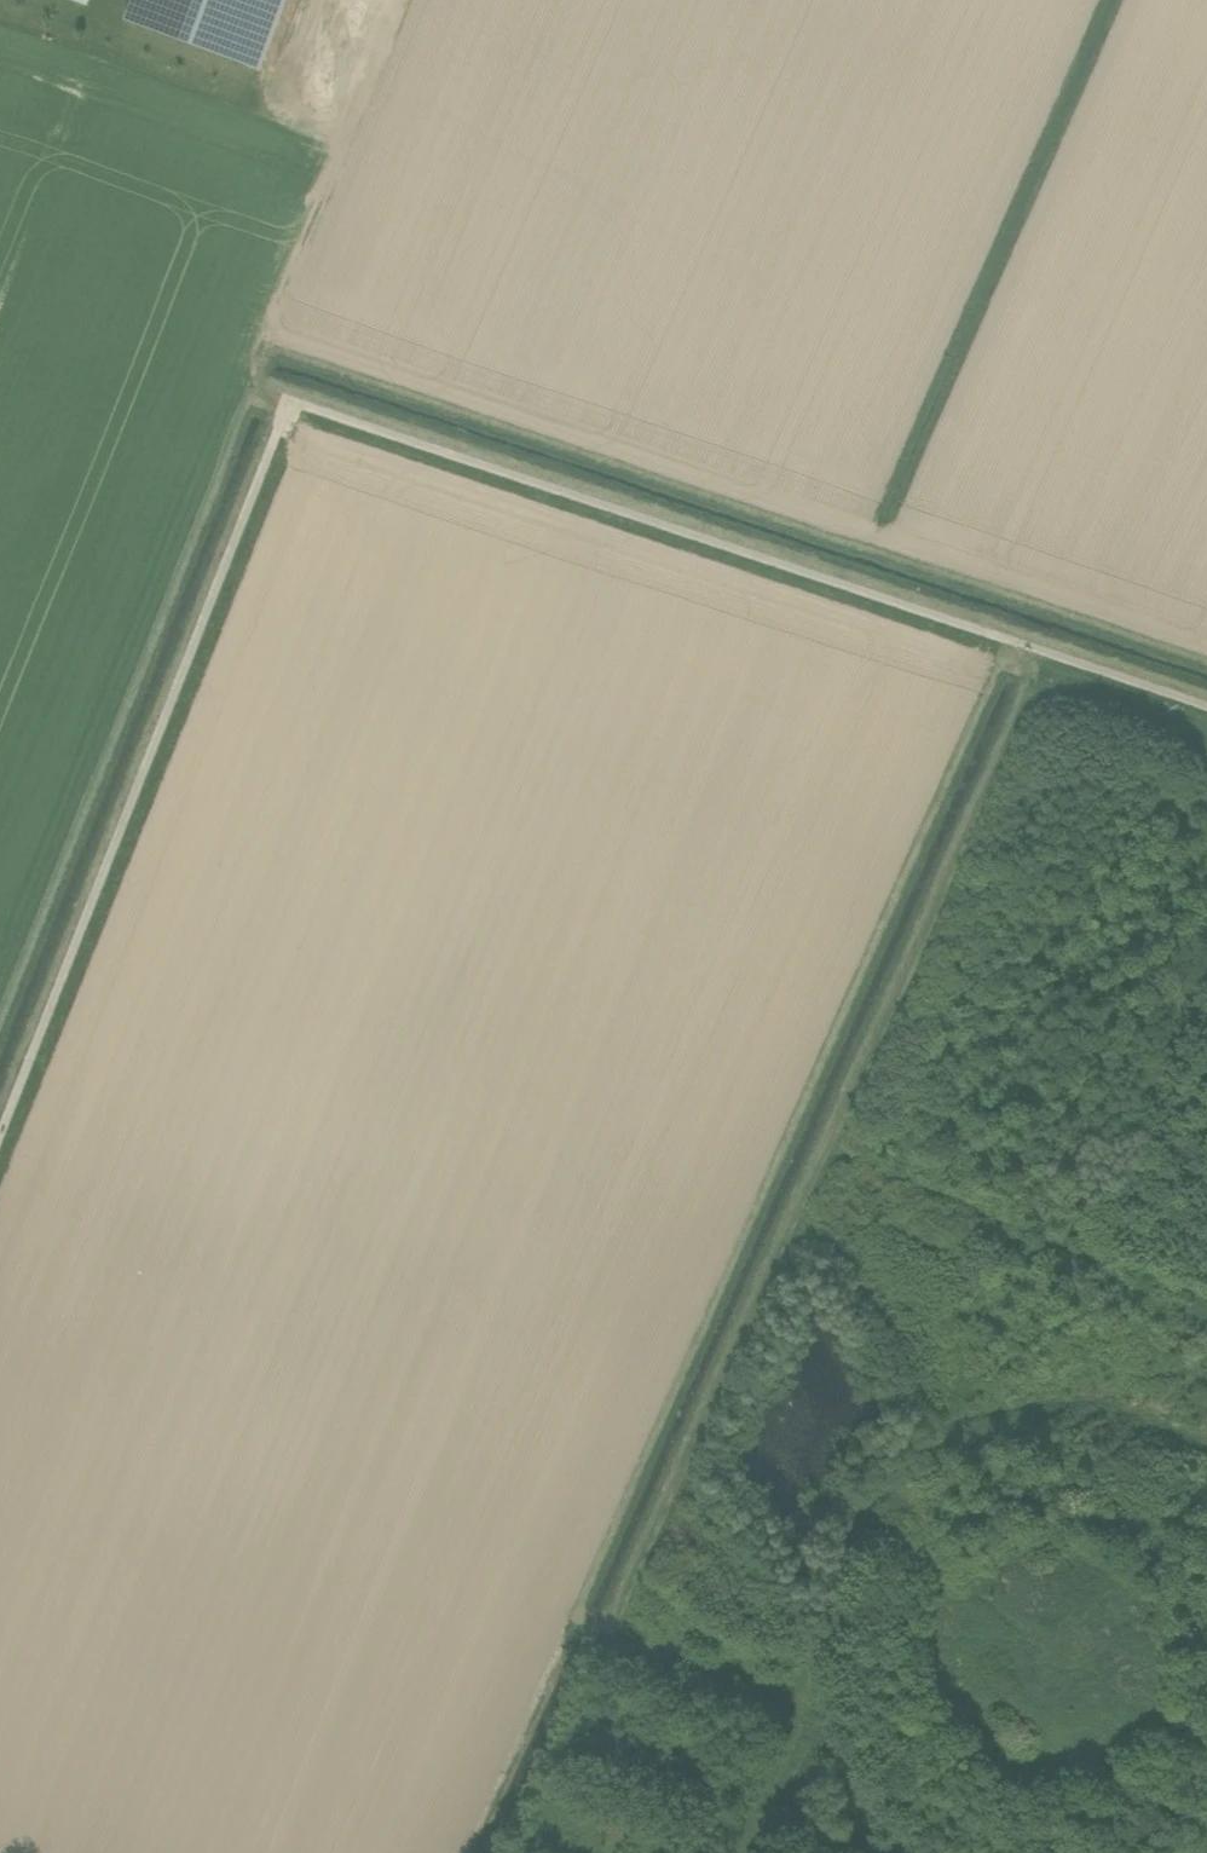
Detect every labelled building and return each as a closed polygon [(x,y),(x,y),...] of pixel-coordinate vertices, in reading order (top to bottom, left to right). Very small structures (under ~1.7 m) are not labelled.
[(123,19),(254,67),(279,0),(130,0),(123,19)]
